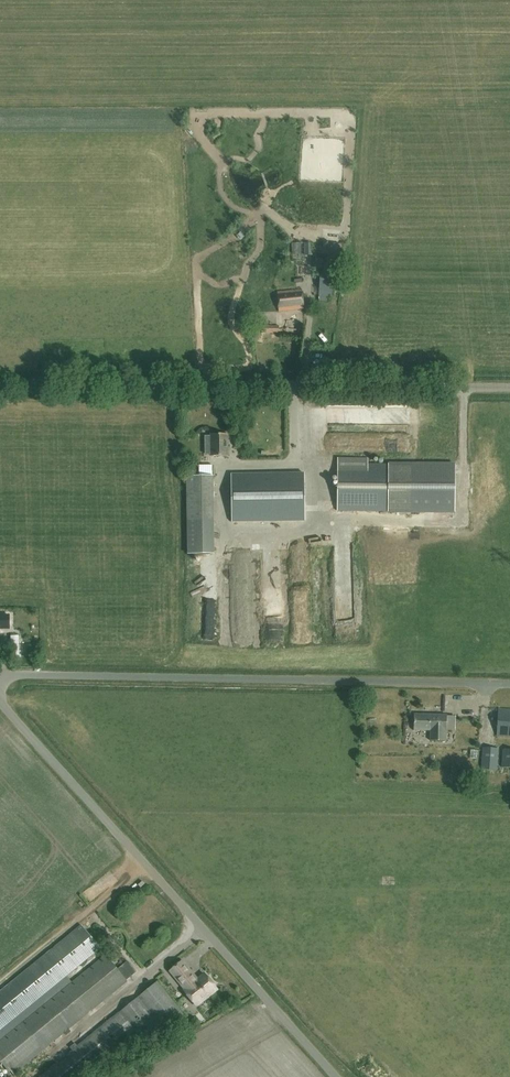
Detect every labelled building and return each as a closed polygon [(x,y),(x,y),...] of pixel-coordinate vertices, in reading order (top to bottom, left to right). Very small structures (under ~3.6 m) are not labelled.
[(306,266),(316,266),(315,255),(305,256),(306,266)] [(335,261),(326,260),(325,265),(323,265),(319,295),(332,297),(332,294),(335,294),(338,267),(334,266),(335,261)] [(304,309),(302,290),(277,292),(278,311),(304,309)] [(426,425),(444,424),(444,415),(425,417),(426,425)] [(211,436),(205,436),(205,455),(211,454),(211,456),(228,456),(228,434),(211,434),(211,436)] [(338,458),(337,511),(454,512),(454,465),(368,464),(368,458),(338,458)] [(233,476),(233,512),(302,511),(317,511),(317,475),(301,475),(233,476)] [(214,554),(214,521),(213,476),(186,477),(187,521),(187,554),(214,554)] [(40,650),(40,641),(27,641),(27,650),(40,650)] [(466,709),(466,696),(448,697),(448,710),(466,709)] [(497,736),(509,737),(509,710),(499,709),(497,736)] [(446,715),(414,714),(414,730),(430,730),(430,740),(446,741),(446,715)] [(483,748),(482,770),(497,771),(498,749),(483,748)] [(503,750),(501,768),(509,768),(509,751),(503,750)] [(88,892),(95,900),(105,891),(98,883),(88,892)] [(82,926),(0,993),(0,1030),(100,949),(82,926)] [(106,956),(68,986),(0,1042),(0,1058),(13,1073),(63,1032),(66,1035),(70,1032),(68,1029),(126,981),(125,979),(134,972),(126,962),(117,970),(106,956)] [(197,980),(182,961),(170,971),(186,990),(184,991),(196,1006),(217,989),(205,974),(197,980)] [(157,982),(77,1047),(75,1044),(70,1047),(73,1050),(40,1076),(79,1076),(135,1032),(148,1048),(186,1018),(157,982)]
